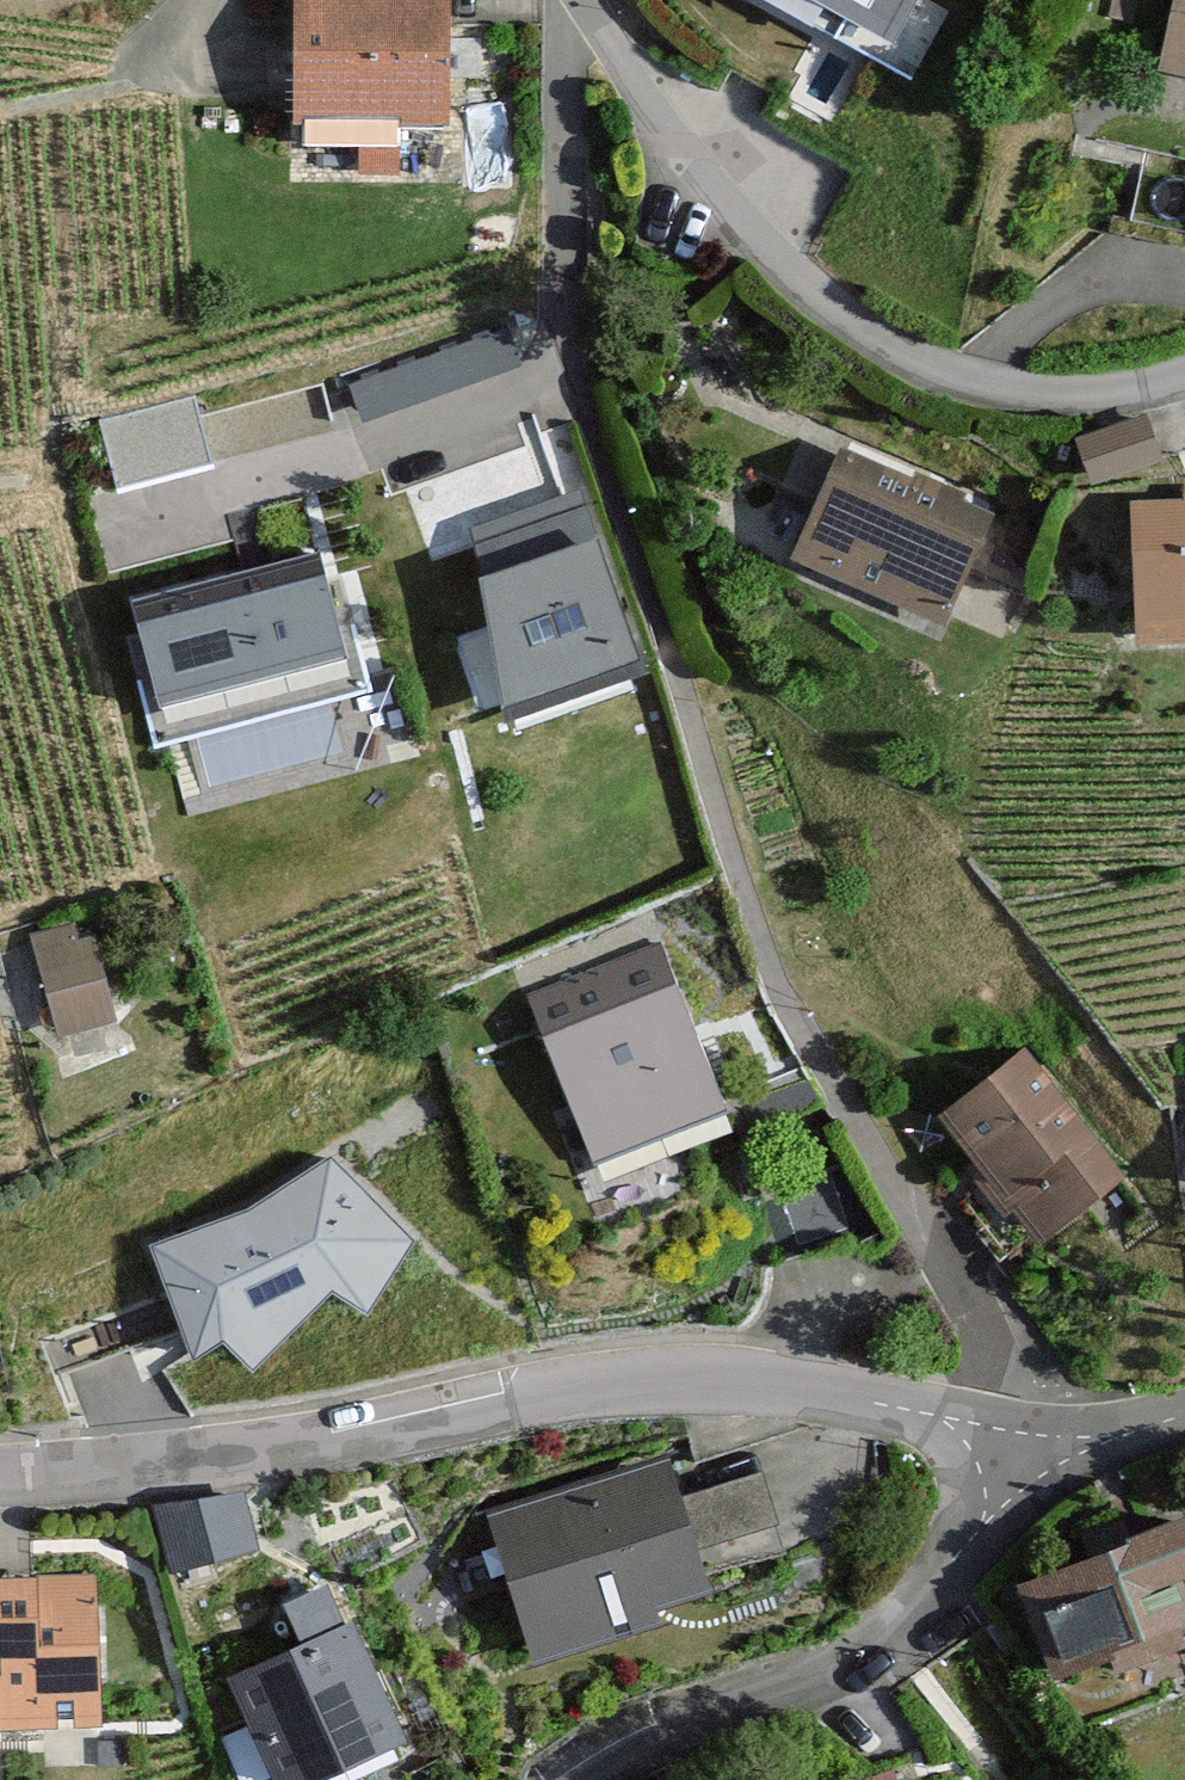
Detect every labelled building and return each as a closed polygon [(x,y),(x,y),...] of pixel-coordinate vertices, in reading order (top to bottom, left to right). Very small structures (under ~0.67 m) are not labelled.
[(290,105),(298,105),(298,133),(359,134),(359,172),(392,173),(392,116),(439,117),(441,0),(291,0),(290,105)] [(885,30),(903,0),(819,0),(885,30)] [(1168,57),(1184,60),(1184,0),(1179,0),(1168,57)] [(367,420),(525,368),(512,328),(354,380),(367,420)] [(196,394),(100,420),(119,492),(216,466),(196,394)] [(1139,416),(1082,439),(1096,475),(1154,453),(1139,416)] [(980,513),(836,451),(792,554),(936,616),(980,513)] [(479,524),(509,699),(641,661),(579,494),(479,524)] [(1136,503),(1141,631),(1184,629),(1184,501),(1136,503)] [(317,547),(131,596),(158,695),(343,646),(317,547)] [(104,928),(28,945),(49,1037),(124,1020),(104,928)] [(672,987),(551,1035),(599,1153),(719,1105),(672,987)] [(1123,1179),(1023,1051),(950,1108),(992,1162),(981,1171),(1010,1209),(1023,1199),(1051,1235),(1123,1179)] [(264,1198),(148,1234),(192,1344),(223,1332),(258,1361),(332,1278),(365,1302),(408,1227),(327,1149),(264,1198)] [(664,1462),(492,1516),(536,1654),(650,1618),(646,1602),(699,1586),(685,1543),(773,1515),(760,1472),(676,1499),(664,1462)] [(156,1497),(170,1565),(263,1539),(253,1485),(156,1497)] [(1024,1586),(1057,1673),(1114,1651),(1121,1668),(1180,1645),(1167,1611),(1140,1621),(1128,1591),(1184,1569),(1184,1525),(1182,1517),(1125,1539),(1119,1523),(1088,1535),(1097,1558),(1024,1586)] [(0,1584),(0,1671),(13,1670),(15,1713),(99,1709),(92,1580),(0,1584)] [(282,1610),(297,1647),(225,1676),(268,1779),(296,1779),(391,1741),(344,1628),(334,1632),(319,1595),(282,1610)]
